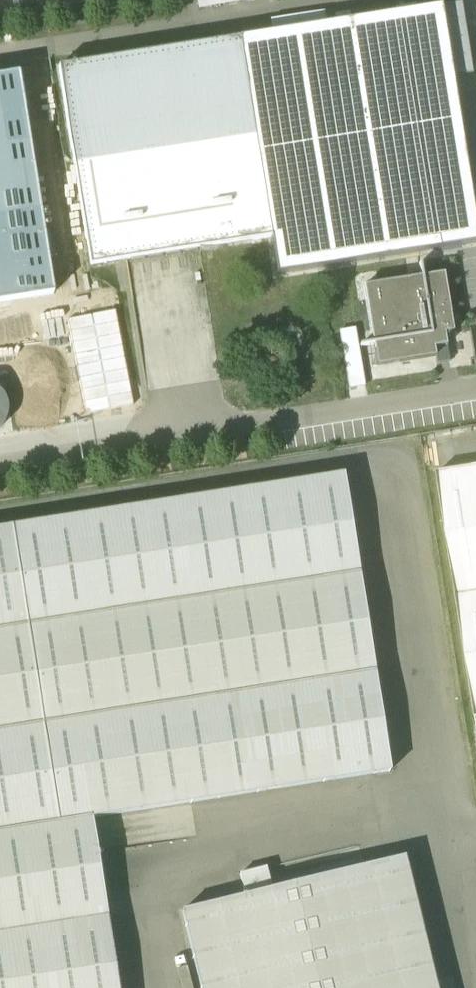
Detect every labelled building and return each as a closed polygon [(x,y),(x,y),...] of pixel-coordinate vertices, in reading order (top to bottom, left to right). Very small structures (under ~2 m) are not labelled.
[(434,4),(239,37),(277,267),(475,233),(434,4)] [(239,37),(59,66),(91,265),(271,236),(239,37)] [(364,285),(377,364),(435,355),(436,363),(449,361),(444,332),(452,331),(444,272),(364,285)] [(475,368),(475,323),(467,324),(474,368),(475,368)] [(355,327),(339,330),(349,388),(365,385),(355,327)] [(475,718),(475,466),(437,472),(475,719),(475,718)] [(91,818),(390,771),(343,473),(0,527),(0,987),(118,987),(91,818)] [(404,857),(182,911),(201,987),(436,987),(404,857)]
